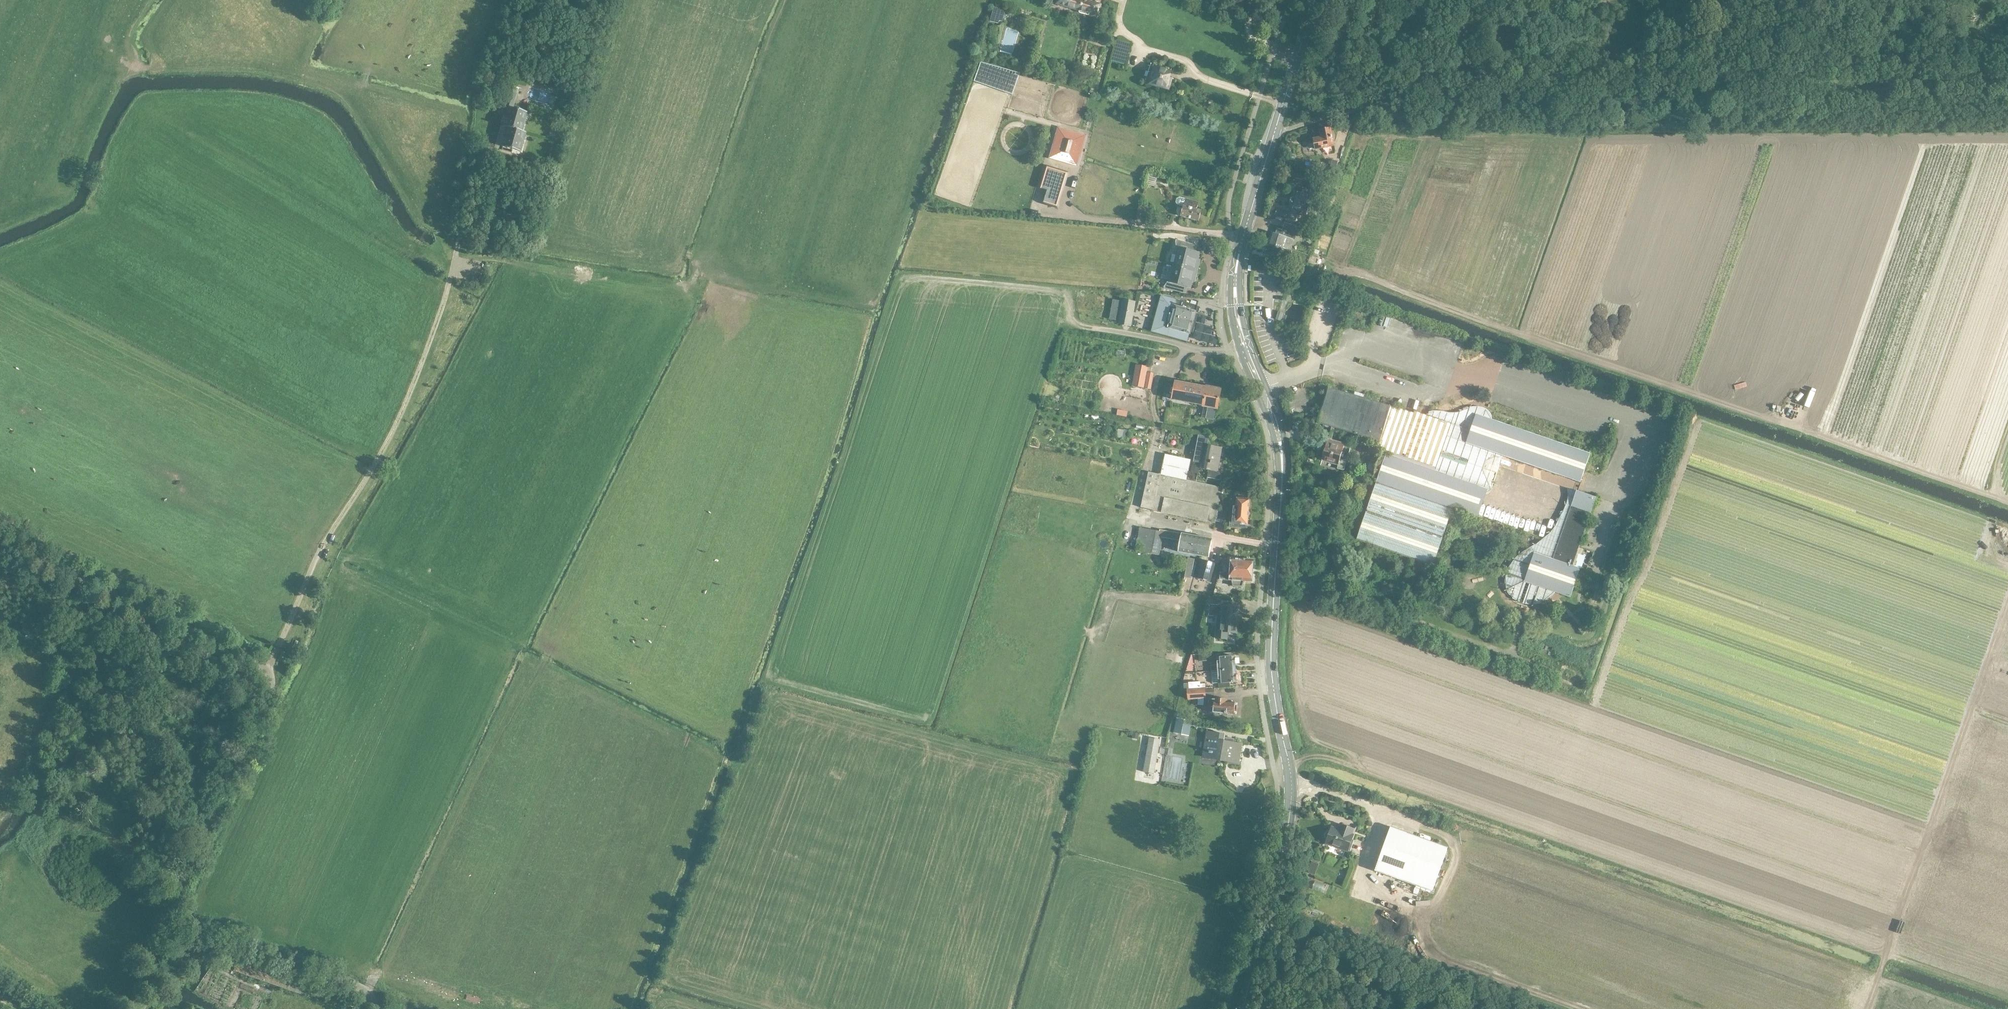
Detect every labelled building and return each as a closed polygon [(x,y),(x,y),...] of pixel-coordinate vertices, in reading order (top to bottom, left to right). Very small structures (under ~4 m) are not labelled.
[(1056,4),(1081,12),(1080,13),(1099,18),(1102,4),(1089,0),(1058,0),(1056,4)] [(1001,20),(1004,10),(993,7),(989,20),(997,22),(998,20),(1001,20)] [(1111,61),(1125,65),(1132,43),(1118,39),(1111,61)] [(1156,66),(1151,83),(1170,89),(1173,78),(1170,77),(1172,71),(1156,66)] [(577,108),(567,105),(563,118),(574,121),(577,108)] [(503,126),(507,127),(522,131),(527,112),(508,107),(503,126)] [(507,127),(501,146),(520,151),(526,132),(522,131),(507,127)] [(1051,158),(1078,166),(1087,135),(1059,127),(1051,158)] [(1322,138),(1314,139),(1316,150),(1335,146),(1331,128),(1321,130),(1322,138)] [(1067,173),(1055,169),(1045,202),(1056,206),(1067,173)] [(1312,180),(1307,195),(1294,191),(1289,209),(1301,213),(1303,206),(1309,208),(1312,199),(1315,200),(1321,182),(1312,180)] [(1176,202),(1178,205),(1183,207),(1183,208),(1181,207),(1179,212),(1182,213),(1181,216),(1199,221),(1202,210),(1198,209),(1200,202),(1180,197),(1177,199),(1176,202)] [(1137,216),(1149,220),(1151,207),(1140,204),(1137,216)] [(1283,229),(1297,233),(1298,234),(1297,235),(1300,236),(1302,230),(1299,229),(1299,227),(1285,223),(1283,229)] [(1297,233),(1283,229),(1283,230),(1277,228),(1275,234),(1272,233),(1269,243),(1291,249),(1293,240),(1295,240),(1297,233)] [(1175,265),(1197,270),(1200,260),(1198,260),(1200,253),(1194,251),(1196,245),(1180,240),(1178,247),(1179,248),(1175,265)] [(1291,249),(1269,243),(1265,254),(1281,259),(1281,258),(1290,261),(1290,259),(1297,261),(1300,252),(1291,249)] [(1197,270),(1175,265),(1170,282),(1169,282),(1167,289),(1184,293),(1185,286),(1191,288),(1193,281),(1195,281),(1197,270)] [(1137,302),(1123,299),(1123,296),(1115,294),(1109,322),(1118,323),(1118,324),(1132,327),(1137,302)] [(1198,305),(1178,300),(1177,300),(1162,296),(1152,331),(1188,341),(1190,334),(1196,312),(1198,305)] [(1199,314),(1197,332),(1211,333),(1212,325),(1206,324),(1207,315),(1199,314)] [(1132,394),(1144,397),(1149,372),(1150,367),(1137,365),(1132,394)] [(1144,397),(1143,402),(1161,405),(1167,376),(1149,372),(1144,397)] [(1175,381),(1172,399),(1218,408),(1221,389),(1206,386),(1206,387),(1175,381)] [(1485,488),(1491,490),(1500,465),(1567,489),(1568,496),(1567,498),(1567,500),(1564,508),(1560,516),(1556,524),(1553,528),(1551,531),(1548,534),(1544,538),(1539,542),(1536,544),(1523,551),(1518,555),(1516,557),(1513,560),(1511,563),(1509,566),(1508,568),(1506,571),(1506,575),(1505,578),(1505,584),(1505,587),(1506,589),(1507,592),(1510,596),(1513,598),(1515,600),(1518,602),(1524,604),(1527,604),(1530,604),(1536,604),(1539,604),(1542,603),(1544,602),(1547,600),(1553,595),(1555,592),(1570,597),(1580,568),(1573,565),(1596,497),(1577,490),(1590,453),(1492,419),(1492,417),(1492,415),(1491,414),(1490,412),(1488,410),(1486,409),(1482,407),(1479,407),(1477,406),(1474,406),(1471,407),(1468,408),(1460,411),(1458,412),(1455,412),(1453,413),(1449,413),(1447,412),(1443,411),(1437,411),(1434,411),(1431,411),(1429,412),(1428,416),(1414,411),(1414,413),(1328,387),(1318,423),(1380,442),(1389,444),(1376,483),(1357,540),(1402,555),(1433,566),(1453,509),(1475,517),(1485,488)] [(1147,427),(1135,424),(1132,444),(1143,447),(1147,427)] [(1338,469),(1345,471),(1351,447),(1345,445),(1345,444),(1328,439),(1322,461),(1339,466),(1338,469)] [(1205,445),(1200,468),(1208,469),(1206,477),(1219,480),(1221,471),(1218,471),(1222,448),(1205,445)] [(1142,507),(1213,523),(1216,524),(1224,488),(1187,480),(1191,460),(1165,454),(1161,475),(1149,472),(1142,507)] [(1229,526),(1246,528),(1248,501),(1238,499),(1237,507),(1234,506),(1232,522),(1230,521),(1229,526)] [(1179,553),(1209,558),(1213,539),(1182,534),(1160,530),(1160,531),(1140,527),(1135,551),(1160,555),(1163,538),(1181,541),(1179,553)] [(1203,560),(1197,579),(1211,582),(1216,563),(1203,560)] [(1226,571),(1253,573),(1253,562),(1230,561),(1230,566),(1227,566),(1226,571)] [(1253,573),(1226,571),(1226,572),(1220,572),(1220,578),(1232,579),(1233,585),(1243,585),(1245,580),(1252,580),(1253,573)] [(1237,633),(1239,607),(1209,604),(1208,616),(1223,617),(1221,631),(1216,631),(1216,638),(1227,639),(1227,632),(1237,633)] [(1212,666),(1213,671),(1235,669),(1235,657),(1217,658),(1218,665),(1212,666)] [(1235,669),(1213,671),(1213,676),(1218,675),(1219,683),(1236,682),(1235,669)] [(1189,689),(1187,689),(1188,700),(1207,698),(1207,696),(1215,696),(1214,689),(1206,690),(1206,687),(1205,687),(1189,689)] [(1235,712),(1237,712),(1238,705),(1236,705),(1236,703),(1227,703),(1227,701),(1216,700),(1215,700),(1209,699),(1209,707),(1210,707),(1210,713),(1225,714),(1228,714),(1228,713),(1235,713),(1235,712)] [(1174,733),(1189,736),(1192,721),(1177,718),(1174,733)] [(1227,759),(1240,761),(1242,744),(1234,742),(1234,739),(1225,737),(1225,734),(1206,731),(1204,746),(1210,747),(1209,752),(1227,756),(1227,759)] [(1157,753),(1158,746),(1159,746),(1160,739),(1150,737),(1144,772),(1154,774),(1155,767),(1154,767),(1155,757),(1157,757),(1158,753),(1157,753)] [(1326,837),(1327,838),(1325,843),(1348,852),(1353,839),(1350,838),(1353,829),(1342,825),(1340,831),(1332,828),(1330,831),(1328,831),(1326,833),(1326,835),(1326,837)] [(1375,871),(1433,891),(1448,847),(1391,826),(1375,871)] [(1315,880),(1313,888),(1324,891),(1326,883),(1315,880)] [(1299,1002),(1288,999),(1285,1008),(1297,1008),(1299,1002)]
